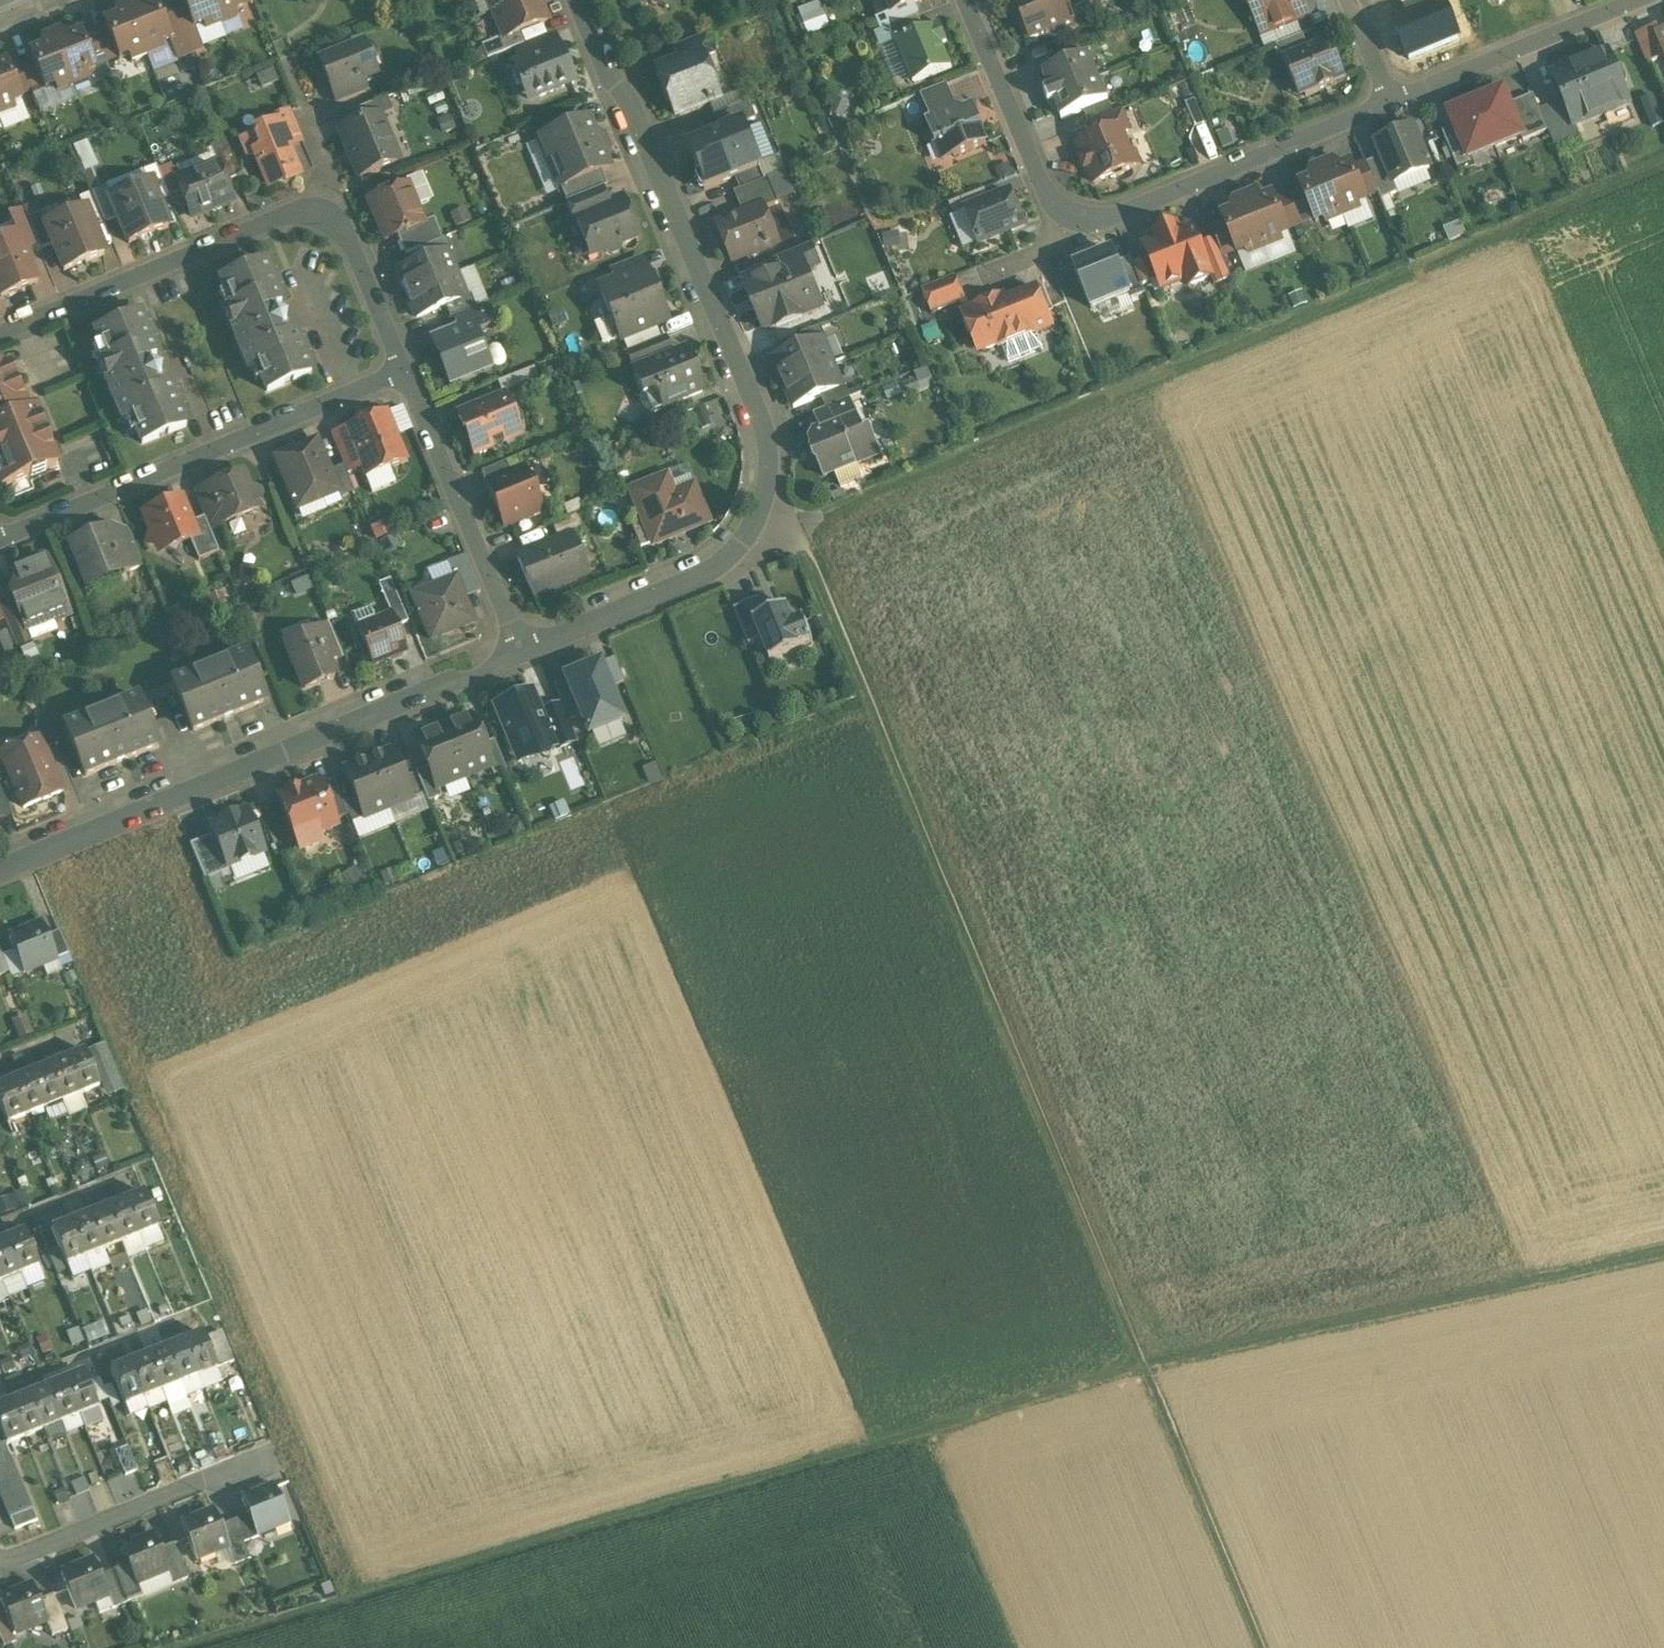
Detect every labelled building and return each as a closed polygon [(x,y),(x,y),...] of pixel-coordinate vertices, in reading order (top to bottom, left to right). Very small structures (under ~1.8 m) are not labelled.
[(167,4),(179,32),(191,27),(179,0),(177,0),(167,4)] [(191,27),(192,31),(201,27),(203,34),(221,27),(210,0),(179,0),(191,27)] [(221,27),(236,20),(233,14),(242,10),(240,6),(238,0),(210,0),(221,27)] [(492,17),(531,0),(485,0),(492,17)] [(492,17),(502,41),(502,43),(518,37),(547,24),(537,0),(531,0),(492,17)] [(892,15),(928,0),(886,0),(892,15)] [(1016,4),(1031,41),(1048,34),(1055,37),(1063,34),(1066,27),(1069,25),(1059,0),(1026,0),(1016,4)] [(1255,22),(1267,17),(1274,34),(1311,18),(1314,16),(1316,12),(1317,8),(1315,4),(1313,1),(1311,0),(1246,0),(1255,22)] [(1441,0),(1400,0),(1408,21),(1443,6),(1441,0)] [(153,5),(139,11),(133,8),(131,3),(125,6),(146,57),(161,51),(158,44),(167,41),(155,9),(153,5)] [(799,11),(809,34),(828,25),(819,3),(799,11)] [(167,4),(155,9),(166,37),(179,32),(167,4)] [(115,10),(118,15),(115,21),(102,26),(104,30),(116,58),(117,62),(126,58),(129,64),(146,57),(125,6),(115,10)] [(1458,40),(1443,6),(1408,21),(1394,27),(1409,61),(1458,40)] [(918,18),(890,30),(896,45),(924,33),(918,18)] [(924,33),(896,45),(913,87),(952,70),(942,47),(947,44),(940,26),(924,33)] [(1637,36),(1638,39),(1636,40),(1645,63),(1648,62),(1649,65),(1663,59),(1663,55),(1657,39),(1660,37),(1656,28),(1637,36)] [(116,58),(104,30),(93,34),(105,63),(116,58)] [(79,35),(66,41),(60,38),(58,33),(50,36),(72,88),(87,82),(84,75),(94,71),(81,39),(79,35)] [(105,63),(93,34),(81,39),(92,68),(105,63)] [(50,36),(42,40),(44,45),(41,51),(28,56),(31,62),(40,86),(43,92),(52,88),(55,95),(72,88),(50,36)] [(706,36),(673,50),(678,62),(678,63),(701,53),(704,60),(714,56),(706,36)] [(1303,36),(1277,47),(1283,61),(1308,50),(1303,36)] [(518,37),(502,43),(502,41),(481,50),(486,64),(514,52),(523,49),(518,37)] [(551,53),(546,39),(523,49),(514,52),(520,66),(551,53)] [(363,44),(319,62),(332,92),(361,80),(375,74),(363,44)] [(1308,50),(1283,61),(1293,84),(1299,82),(1306,98),(1346,81),(1338,62),(1332,64),(1323,44),(1308,50)] [(1084,45),(1048,60),(1053,72),(1089,57),(1084,45)] [(520,66),(513,69),(527,104),(572,85),(558,50),(551,53),(520,66)] [(701,53),(678,63),(678,62),(654,72),(660,87),(663,86),(677,119),(715,103),(710,90),(713,84),(711,77),(704,76),(702,71),(704,62),(704,60),(701,53)] [(1607,54),(1577,66),(1576,62),(1561,68),(1563,72),(1553,76),(1564,102),(1575,129),(1576,128),(1629,106),(1621,89),(1626,87),(1627,83),(1622,71),(1618,69),(1614,71),(1607,54)] [(1053,72),(1043,76),(1050,93),(1044,96),(1049,107),(1055,105),(1062,122),(1084,113),(1108,103),(1089,57),(1053,72)] [(40,86),(31,62),(19,67),(29,91),(40,86)] [(0,70),(0,119),(14,113),(11,107),(21,103),(18,96),(8,72),(6,67),(0,70)] [(29,91),(19,67),(8,72),(18,96),(29,91)] [(361,80),(332,92),(337,104),(366,92),(361,80)] [(947,87),(921,98),(932,124),(932,125),(953,117),(955,111),(956,111),(947,87)] [(1499,94),(1476,103),(1495,149),(1521,138),(1522,138),(1509,106),(1505,97),(1499,94)] [(1533,97),(1509,106),(1522,138),(1521,138),(1523,143),(1548,133),(1540,112),(1533,97)] [(387,98),(351,113),(356,126),(379,117),(380,118),(393,112),(387,98)] [(1564,102),(1540,112),(1548,133),(1555,148),(1580,138),(1576,128),(1575,129),(1564,102)] [(750,103),(713,118),(720,134),(742,125),(743,126),(757,120),(750,103)] [(1108,103),(1084,113),(1089,125),(1113,115),(1108,103)] [(1476,103),(1454,113),(1451,120),(1455,129),(1468,161),(1469,160),(1495,149),(1476,103)] [(964,114),(956,111),(955,111),(953,117),(932,125),(932,124),(927,126),(936,147),(944,144),(945,145),(948,144),(954,160),(986,147),(975,120),(978,118),(974,110),(964,114)] [(1122,111),(1088,126),(1094,140),(1119,130),(1122,137),(1127,136),(1130,129),(1122,111)] [(291,113),(267,122),(269,128),(277,125),(286,148),(302,142),(291,113)] [(380,118),(379,117),(356,126),(339,134),(358,179),(398,162),(380,118)] [(588,122),(539,143),(559,191),(600,174),(608,171),(588,122)] [(269,128),(255,134),(262,151),(254,155),(266,184),(283,177),(285,180),(297,175),(286,148),(277,125),(269,128)] [(720,134),(686,148),(704,193),(736,180),(760,170),(761,169),(743,126),(742,125),(720,134)] [(1455,129),(1443,134),(1458,171),(1471,165),(1469,160),(1468,161),(1455,129)] [(1094,140),(1078,147),(1083,160),(1082,161),(1080,164),(1084,173),(1087,174),(1089,173),(1094,186),(1135,169),(1138,163),(1135,156),(1129,154),(1122,137),(1119,130),(1094,140)] [(1413,130),(1377,145),(1382,158),(1394,185),(1430,170),(1413,130)] [(221,142),(209,147),(216,164),(224,183),(236,178),(221,142)] [(1382,158),(1367,165),(1378,193),(1382,201),(1398,194),(1394,185),(1382,158)] [(216,164),(176,181),(192,219),(232,203),(224,183),(216,164)] [(1351,167),(1338,172),(1332,170),(1330,164),(1322,168),(1344,220),(1359,213),(1357,207),(1366,203),(1364,199),(1352,171),(1351,167)] [(1366,165),(1352,171),(1364,199),(1378,193),(1367,165),(1366,165)] [(169,198),(156,168),(143,173),(148,185),(149,184),(157,203),(169,198)] [(1322,168),(1314,171),(1316,176),(1313,182),(1301,188),(1302,192),(1314,220),(1316,224),(1325,220),(1328,226),(1344,220),(1322,168)] [(760,170),(736,180),(741,192),(765,182),(760,170)] [(600,174),(559,191),(565,206),(600,192),(606,189),(600,174)] [(741,192),(734,194),(744,218),(763,210),(764,211),(781,204),(771,179),(765,182),(741,192)] [(110,200),(109,201),(117,220),(128,246),(168,230),(157,203),(149,184),(148,185),(110,200)] [(423,224),(407,186),(368,203),(381,234),(388,231),(392,233),(394,238),(397,237),(423,226),(423,224)] [(106,189),(92,195),(104,225),(117,220),(109,201),(110,200),(106,189)] [(600,192),(568,205),(576,225),(608,212),(600,192)] [(985,192),(949,207),(954,219),(966,215),(990,204),(985,192)] [(1302,192),(1289,198),(1300,226),(1314,220),(1302,192)] [(104,225),(92,195),(79,201),(83,212),(84,211),(92,230),(104,225)] [(990,204),(966,215),(980,247),(1024,228),(1010,196),(990,204)] [(1273,199),(1260,204),(1254,202),(1252,197),(1244,200),(1266,252),(1282,246),(1279,239),(1288,235),(1286,231),(1275,203),(1273,199)] [(1289,198),(1275,203),(1286,231),(1300,226),(1289,198)] [(1236,204),(1238,209),(1236,215),(1223,220),(1225,224),(1236,252),(1238,256),(1247,252),(1250,259),(1266,252),(1244,200),(1236,204)] [(608,212),(576,225),(584,245),(592,242),(598,256),(602,254),(609,257),(616,254),(619,248),(637,240),(622,206),(608,212)] [(744,218),(719,228),(734,265),(770,250),(765,236),(769,224),(764,211),(763,210),(744,218)] [(27,222),(22,211),(7,217),(15,236),(17,235),(24,252),(37,247),(27,222)] [(46,227),(45,228),(52,246),(64,273),(103,256),(92,230),(84,211),(83,212),(46,227)] [(41,216),(27,222),(37,247),(39,252),(52,246),(45,228),(46,227),(41,216)] [(433,220),(423,224),(423,226),(397,237),(404,256),(421,250),(441,241),(433,220)] [(1225,224),(1211,230),(1215,241),(1222,258),(1236,252),(1225,224)] [(1177,228),(1154,238),(1157,244),(1144,249),(1149,261),(1158,282),(1163,293),(1186,283),(1189,290),(1212,280),(1213,279),(1199,248),(1191,229),(1179,234),(1177,228)] [(0,242),(0,298),(1,299),(37,284),(24,252),(17,235),(15,236),(0,242)] [(441,241),(421,250),(426,261),(446,253),(446,254),(451,251),(446,239),(441,241)] [(1215,241),(1199,248),(1213,279),(1212,280),(1215,287),(1232,280),(1222,258),(1215,241)] [(811,248),(774,263),(780,276),(802,267),(805,274),(819,268),(811,248)] [(426,261),(397,273),(407,296),(455,276),(446,254),(446,253),(426,261)] [(1113,255),(1076,270),(1093,313),(1130,298),(1118,267),(1113,255)] [(637,261),(611,272),(616,284),(616,285),(643,274),(642,273),(637,261)] [(1149,261),(1133,268),(1142,288),(1158,282),(1149,261)] [(1131,262),(1118,267),(1130,298),(1132,302),(1145,297),(1131,262)] [(272,315),(270,309),(281,305),(276,292),(278,291),(273,280),(271,281),(264,265),(247,272),(248,274),(238,278),(237,276),(220,283),(231,309),(223,313),(224,314),(230,312),(236,328),(230,330),(247,371),(255,367),(266,394),(283,387),(282,385),(292,381),(293,383),(310,376),(303,359),(305,358),(301,347),(299,348),(294,336),(283,340),(280,334),(286,321),(272,315)] [(780,276),(746,290),(764,333),(776,328),(779,322),(792,317),(801,320),(821,312),(805,274),(802,267),(780,276)] [(60,291),(80,285),(75,269),(56,275),(60,291)] [(643,274),(616,285),(616,284),(598,292),(610,321),(619,343),(619,344),(639,336),(666,325),(667,324),(658,305),(656,306),(643,273),(642,273),(643,274)] [(455,276),(407,296),(416,320),(445,308),(465,300),(465,299),(455,276)] [(956,281),(923,294),(933,318),(966,305),(956,281)] [(1007,299),(966,316),(975,338),(973,343),(976,350),(981,353),(983,356),(1000,349),(1002,352),(1003,351),(1037,337),(1052,331),(1037,293),(1010,305),(1007,299)] [(465,300),(445,308),(450,320),(452,319),(475,309),(470,296),(465,299),(465,300)] [(475,309),(452,319),(458,332),(472,327),(475,334),(496,326),(487,304),(475,309)] [(139,316),(121,324),(122,326),(113,330),(112,328),(95,335),(106,361),(98,365),(99,366),(105,364),(111,380),(105,382),(122,423),(131,419),(142,446),(158,439),(157,437),(167,433),(168,435),(185,428),(179,411),(181,410),(176,399),(174,400),(169,388),(158,392),(155,386),(156,386),(161,373),(148,367),(147,367),(145,361),(156,357),(151,344),(153,343),(148,332),(146,333),(139,316)] [(610,321),(598,326),(595,331),(601,346),(607,348),(619,343),(610,321)] [(666,325),(639,336),(644,348),(663,341),(671,336),(666,325)] [(458,332),(432,343),(449,384),(489,367),(475,334),(472,327),(458,332)] [(827,342),(821,329),(797,339),(802,351),(823,342),(823,343),(827,342)] [(639,336),(621,343),(627,355),(644,348),(639,336)] [(1037,337),(1003,351),(1009,366),(1010,366),(1042,353),(1043,352),(1037,337)] [(627,355),(626,356),(634,374),(670,358),(663,341),(644,348),(627,355)] [(802,351),(774,362),(784,387),(833,366),(823,343),(823,342),(802,351)] [(634,374),(632,375),(642,400),(653,395),(657,397),(663,411),(701,395),(684,353),(670,358),(634,374)] [(833,366),(784,387),(794,411),(822,399),(843,391),(843,390),(833,366)] [(9,367),(0,371),(0,485),(1,488),(58,465),(36,412),(28,415),(9,367)] [(533,368),(497,383),(502,395),(538,380),(533,368)] [(843,391),(822,399),(827,411),(845,404),(851,401),(846,388),(843,390),(843,391)] [(503,397),(485,405),(486,407),(458,418),(464,431),(461,438),(468,441),(474,457),(492,449),(500,452),(503,445),(520,438),(515,427),(517,420),(511,418),(503,397)] [(692,410),(700,433),(731,423),(723,399),(692,410)] [(827,411),(814,416),(821,433),(852,420),(845,404),(827,411)] [(386,415),(346,432),(360,469),(365,479),(405,462),(386,415)] [(821,433),(813,436),(809,444),(824,481),(843,473),(844,474),(857,469),(856,467),(881,457),(871,432),(864,435),(857,418),(852,420),(821,433)] [(360,469),(346,432),(331,438),(343,468),(346,475),(360,469)] [(329,474),(316,443),(275,461),(296,511),(336,494),(338,493),(329,474)] [(517,458),(481,473),(486,485),(522,470),(517,458)] [(343,468),(329,474),(338,493),(336,494),(339,500),(354,494),(346,475),(343,468)] [(688,483),(685,469),(670,472),(673,486),(688,483)] [(522,470),(486,485),(504,528),(541,513),(523,470),(522,470)] [(243,475),(206,490),(207,494),(221,527),(259,511),(256,505),(258,505),(261,499),(258,493),(252,491),(251,492),(243,475)] [(666,479),(629,494),(652,548),(707,525),(692,488),(673,496),(666,479)] [(221,527),(207,494),(195,499),(203,519),(209,532),(221,527)] [(181,501),(143,516),(151,535),(148,544),(175,555),(178,547),(190,542),(197,539),(190,524),(181,501)] [(575,517),(552,526),(556,538),(580,529),(575,517)] [(203,519),(190,524),(197,539),(190,542),(198,562),(218,554),(209,532),(203,519)] [(110,538),(109,539),(121,569),(120,569),(123,576),(143,568),(128,531),(110,538)] [(107,532),(70,547),(88,590),(123,576),(120,569),(121,569),(109,539),(110,538),(107,532)] [(570,537),(517,559),(533,598),(561,587),(559,585),(586,574),(570,537)] [(464,558),(447,565),(454,581),(455,581),(463,601),(479,595),(464,558)] [(42,559),(14,571),(12,574),(16,584),(11,596),(16,608),(26,631),(27,631),(52,621),(58,623),(67,619),(69,613),(67,607),(64,606),(45,561),(42,559)] [(454,581),(419,596),(414,606),(430,643),(473,625),(463,601),(455,581),(454,581)] [(762,600),(735,612),(750,648),(762,643),(753,623),(769,617),(762,600)] [(26,631),(16,608),(1,614),(4,621),(16,650),(32,643),(27,631),(26,631)] [(372,614),(370,609),(353,616),(357,625),(356,626),(358,631),(376,623),(372,614)] [(769,617),(753,623),(762,643),(770,664),(805,650),(804,648),(813,644),(804,621),(794,625),(788,609),(769,617)] [(376,623),(358,631),(372,665),(405,652),(391,617),(376,623)] [(341,658),(329,627),(316,633),(328,663),(341,658)] [(316,633),(285,645),(304,690),(334,678),(328,663),(316,633)] [(245,654),(172,684),(192,732),(265,702),(245,654)] [(613,662),(599,668),(609,692),(623,687),(613,662)] [(598,666),(563,680),(564,683),(579,718),(587,737),(622,723),(609,692),(599,668),(598,666)] [(561,707),(567,723),(579,718),(564,683),(553,687),(561,707)] [(530,693),(494,708),(518,765),(528,760),(531,754),(546,760),(549,752),(553,750),(554,750),(540,716),(530,693)] [(137,699),(65,729),(85,777),(157,747),(137,699)] [(561,707),(540,716),(554,750),(553,750),(554,752),(576,743),(567,723),(561,707)] [(470,718),(443,730),(463,778),(489,768),(490,767),(481,746),(470,718)] [(47,721),(35,726),(40,739),(45,751),(57,746),(47,721)] [(443,730),(415,741),(427,769),(436,790),(437,789),(463,778),(443,730)] [(40,739),(3,754),(14,781),(12,782),(23,809),(62,793),(45,751),(40,739)] [(493,741),(481,746),(490,767),(489,768),(493,777),(506,771),(493,741)] [(391,751),(380,756),(374,754),(365,757),(387,810),(412,800),(403,779),(391,751)] [(387,810),(365,757),(357,761),(354,767),(343,771),(355,800),(363,820),(387,810)] [(427,769),(415,774),(425,797),(428,804),(441,799),(437,789),(436,790),(427,769)] [(425,797),(415,774),(403,779),(412,800),(413,802),(425,797)] [(343,805),(333,781),(319,786),(334,822),(347,817),(343,805)] [(299,790),(294,787),(285,790),(283,796),(279,798),(295,836),(309,831),(317,834),(335,827),(334,822),(319,786),(317,782),(299,790)] [(0,791),(0,815),(8,811),(0,791)] [(363,820),(355,800),(343,805),(347,817),(353,828),(364,823),(363,820)] [(246,812),(210,827),(213,835),(227,867),(228,866),(263,852),(246,812)] [(213,835),(189,845),(204,881),(230,870),(228,866),(227,867),(213,835)] [(39,925),(7,939),(13,952),(22,974),(54,960),(45,937),(39,925)] [(57,932),(45,937),(54,960),(66,955),(57,932)] [(13,952),(0,957),(7,973),(9,979),(22,974),(13,952)] [(66,955),(54,960),(57,967),(69,963),(66,955)] [(18,1037),(29,1033),(25,1017),(14,1020),(18,1037)] [(105,1041),(87,1048),(105,1095),(124,1088),(105,1041)] [(83,1052),(65,1059),(79,1094),(97,1086),(83,1052)] [(65,1059),(46,1067),(60,1101),(79,1094),(65,1059)] [(46,1067),(28,1075),(42,1109),(60,1101),(46,1067)] [(28,1075),(10,1082),(24,1117),(42,1109),(28,1075)] [(0,1087),(0,1112),(5,1125),(24,1117),(10,1082),(0,1087)] [(142,1193),(124,1201),(138,1235),(157,1227),(142,1193)] [(124,1201),(105,1208),(119,1243),(138,1235),(124,1201)] [(105,1208),(87,1216),(101,1250),(119,1243),(105,1208)] [(87,1216),(69,1224),(83,1258),(101,1250),(87,1216)] [(69,1224),(50,1231),(64,1265),(83,1258),(69,1224)] [(23,1232),(4,1240),(19,1275),(38,1268),(23,1232)] [(0,1242),(0,1281),(1,1283),(19,1275),(4,1240),(0,1242)] [(201,1334),(182,1342),(196,1376),(215,1368),(201,1334)] [(182,1342),(163,1349),(178,1384),(196,1376),(182,1342)] [(163,1349),(145,1357),(160,1391),(178,1384),(163,1349)] [(145,1357),(127,1364),(141,1399),(160,1391),(145,1357)] [(127,1364),(109,1372),(123,1407),(141,1399),(127,1364)] [(82,1374),(63,1382),(77,1417),(96,1409),(82,1374)] [(63,1382),(45,1390),(59,1424),(77,1417),(63,1382)] [(45,1390),(26,1397),(41,1432),(59,1424),(45,1390)] [(26,1397),(8,1405),(23,1440),(41,1432),(26,1397)] [(8,1405),(0,1408),(0,1438),(4,1448),(23,1440),(8,1405)] [(97,1409),(61,1424),(66,1434),(101,1420),(97,1409)] [(0,1451),(0,1465),(10,1462),(5,1449),(0,1451)] [(0,1465),(0,1480),(15,1474),(10,1462),(0,1465)] [(78,1469),(67,1474),(77,1497),(88,1493),(78,1469)] [(0,1480),(0,1494),(20,1486),(15,1474),(0,1480)] [(289,1517),(300,1513),(287,1480),(276,1484),(289,1517)] [(273,1485),(240,1499),(246,1514),(254,1533),(255,1533),(287,1520),(273,1485)] [(0,1494),(0,1500),(3,1507),(25,1498),(20,1486),(0,1494)] [(25,1498),(3,1507),(8,1519),(30,1510),(25,1498)] [(30,1510),(8,1519),(13,1531),(35,1522),(30,1510)] [(212,1510),(180,1524),(194,1558),(225,1545),(222,1539),(224,1539),(218,1526),(212,1510)] [(246,1514),(232,1520),(241,1543),(257,1536),(255,1533),(254,1533),(246,1514)] [(232,1520),(218,1526),(224,1539),(222,1539),(225,1545),(233,1565),(248,1559),(241,1543),(232,1520)] [(152,1536),(119,1550),(125,1565),(133,1584),(134,1584),(165,1571),(163,1565),(164,1564),(158,1550),(152,1536)] [(171,1544),(158,1550),(164,1564),(163,1565),(165,1571),(171,1585),(185,1578),(171,1544)] [(90,1561),(57,1575),(73,1610),(105,1596),(97,1577),(90,1561)] [(125,1565),(111,1571),(125,1603),(139,1597),(134,1584),(133,1584),(125,1565)] [(111,1571),(97,1577),(105,1596),(110,1609),(125,1603),(111,1571)] [(0,1599),(0,1608),(12,1636),(43,1623),(44,1622),(36,1603),(29,1587),(0,1599)] [(51,1597),(36,1603),(44,1622),(43,1623),(49,1638),(66,1632),(51,1597)] [(0,1618),(0,1644),(2,1647),(13,1643),(2,1617),(0,1618)]
